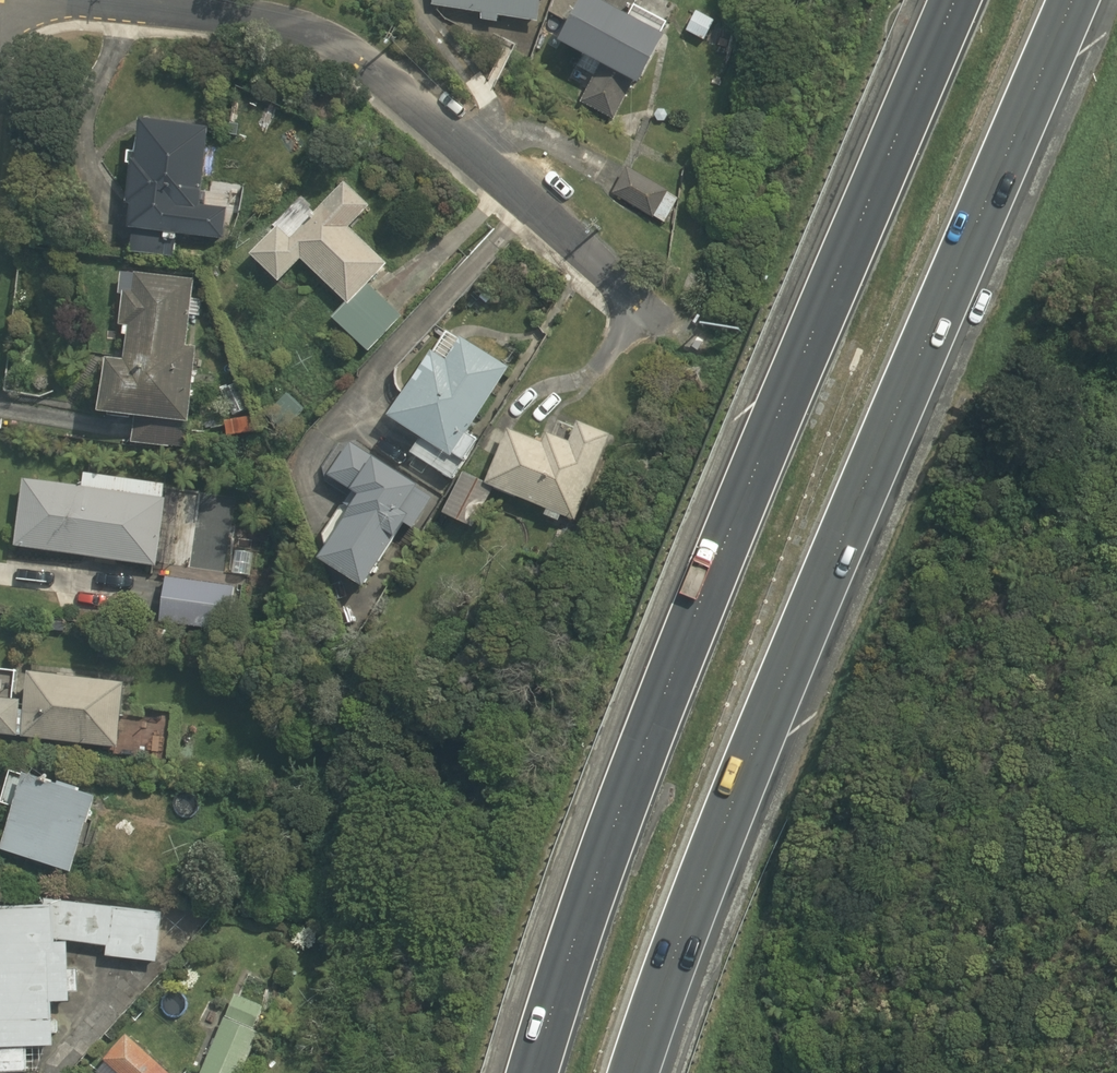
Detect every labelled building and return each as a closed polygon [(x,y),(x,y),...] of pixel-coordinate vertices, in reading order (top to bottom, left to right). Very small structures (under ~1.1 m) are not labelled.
[(537,0),(432,0),(431,11),(533,27),(537,0)] [(632,83),(639,87),(665,41),(594,0),(591,0),(565,45),(603,66),(596,77),(570,62),(560,78),(586,93),(577,108),(607,125),(632,83)] [(716,24),(694,10),(681,31),(703,45),(716,24)] [(208,119),(139,116),(131,252),(178,255),(178,241),(229,244),(231,207),(204,206),(208,119)] [(631,166),(616,194),(667,222),(683,194),(631,166)] [(306,259),(349,301),(334,315),(370,351),(401,320),(368,287),(391,265),(350,225),(373,202),(351,180),(297,234),(284,221),(255,250),(285,280),(306,259)] [(184,449),(200,277),(123,270),(116,336),(133,337),(131,357),(109,355),(104,412),(135,415),(132,444),(184,449)] [(398,417),(424,432),(411,455),(453,479),(482,428),(517,365),(449,327),(398,417)] [(546,441),(517,427),(490,481),(573,521),(616,432),(583,416),(579,426),(558,416),(546,441)] [(439,490),(354,437),(332,473),(355,488),(344,504),(359,514),(331,558),(372,584),(404,532),(410,536),(439,490)] [(13,549),(158,567),(152,615),(229,624),(235,576),(184,570),(194,489),(80,475),(78,489),(21,482),(13,549)] [(25,668),(22,696),(0,694),(0,728),(126,742),(133,680),(25,668)] [(7,765),(0,788),(0,812),(8,814),(0,843),(0,861),(75,882),(100,792),(7,765)] [(0,898),(0,1071),(30,1070),(29,1045),(55,1044),(53,999),(79,999),(78,966),(71,966),(70,939),(110,938),(110,956),(161,960),(164,909),(30,894),(0,898)] [(137,1036),(113,1062),(126,1072),(178,1072),(137,1036)]
